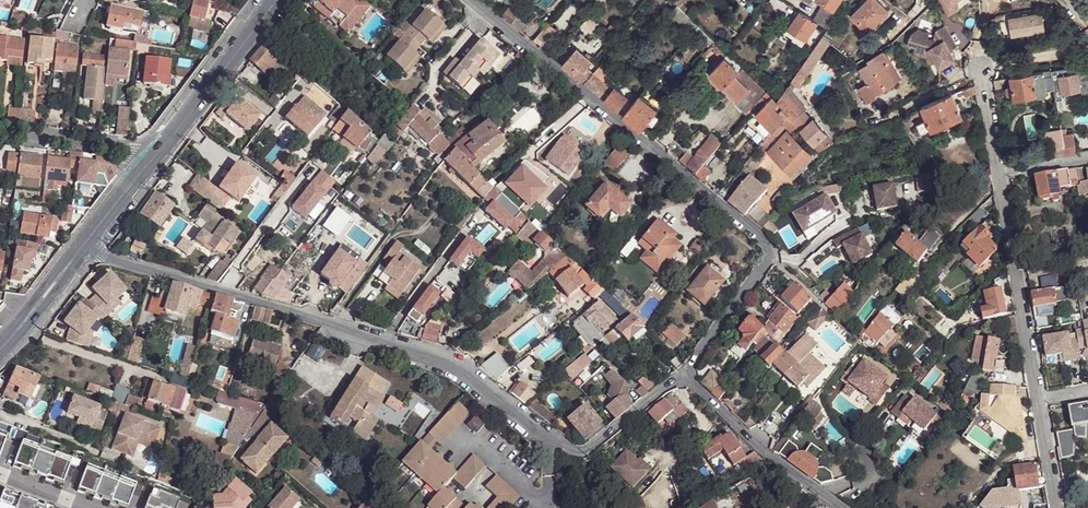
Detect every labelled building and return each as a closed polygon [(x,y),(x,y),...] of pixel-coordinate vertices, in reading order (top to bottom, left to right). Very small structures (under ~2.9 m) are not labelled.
[(198,0),(193,0),(190,12),(189,17),(190,17),(188,30),(207,33),(210,22),(203,21),(207,2),(204,1),(198,0)] [(315,2),(312,7),(327,20),(329,17),(339,25),(349,33),(370,7),(362,0),(313,0),(315,2)] [(833,10),(840,0),(819,0),(823,3),(833,10)] [(851,17),(868,33),(889,12),(877,0),(868,0),(851,17)] [(948,14),(958,8),(955,3),(958,0),(940,0),(948,14)] [(501,16),(511,24),(519,14),(524,9),(514,1),(501,16)] [(524,9),(519,14),(523,17),(534,5),(529,1),(524,9)] [(819,22),(828,29),(832,24),(839,14),(833,10),(823,3),(820,11),(814,19),(819,22)] [(698,26),(678,6),(676,7),(671,13),(670,13),(692,34),(694,31),(698,26)] [(124,25),(129,26),(140,28),(143,14),(111,7),(107,28),(123,31),(124,29),(124,25)] [(369,45),(390,21),(375,9),(354,34),(369,45)] [(312,21),(300,10),(290,21),(302,31),(312,21)] [(433,34),(442,24),(425,10),(412,27),(424,38),(431,43),(437,36),(433,34)] [(806,40),(819,22),(814,19),(801,10),(789,28),(796,33),(806,40)] [(889,12),(868,33),(873,38),(880,30),(878,27),(891,14),(889,12)] [(511,24),(522,33),(531,23),(523,17),(519,14),(511,24)] [(1045,32),(1042,14),(1009,19),(1012,37),(1045,32)] [(410,29),(401,22),(396,28),(405,35),(406,34),(410,29)] [(444,27),(442,24),(433,34),(437,36),(444,27)] [(828,29),(824,34),(830,42),(839,29),(832,24),(828,29)] [(347,35),(349,33),(339,25),(337,27),(347,35)] [(715,41),(698,26),(694,31),(711,46),(715,41)] [(958,46),(945,26),(937,31),(934,40),(929,39),(930,34),(918,31),(911,37),(908,46),(917,48),(926,51),(926,49),(930,50),(933,55),(937,61),(941,69),(956,60),(951,51),(958,46)] [(418,45),(424,38),(412,27),(406,34),(418,45)] [(53,40),(55,40),(55,39),(56,32),(56,30),(43,28),(43,33),(42,39),(53,40)] [(542,50),(545,53),(561,34),(554,29),(538,46),(539,47),(542,50)] [(56,32),(55,39),(69,42),(70,34),(60,33),(56,32)] [(605,46),(612,37),(606,32),(599,41),(605,46)] [(803,44),(806,40),(796,33),(793,37),(803,44)] [(406,34),(405,35),(386,57),(402,71),(410,61),(413,63),(418,56),(413,51),(418,45),(406,34)] [(135,42),(147,45),(148,40),(148,38),(136,36),(135,42)] [(4,37),(1,61),(7,62),(8,57),(23,59),(25,40),(4,37)] [(31,37),(29,48),(51,51),(53,40),(42,39),(31,37)] [(823,37),(812,52),(820,58),(830,43),(823,37)] [(478,38),(461,58),(477,71),(494,52),(478,38)] [(137,44),(116,41),(115,49),(136,51),(137,44)] [(55,62),(77,65),(78,55),(70,53),(70,50),(66,49),(67,47),(57,46),(55,62)] [(51,51),(29,48),(28,64),(33,64),(34,65),(35,60),(45,61),(50,62),(51,51)] [(917,48),(915,55),(927,58),(933,55),(930,50),(926,49),(926,51),(917,48)] [(261,49),(250,62),(269,79),(280,66),(261,49)] [(586,68),(591,62),(576,49),(562,66),(569,72),(577,78),(586,68)] [(727,53),(724,50),(718,57),(722,60),(724,59),(728,54),(727,53)] [(107,68),(107,75),(114,76),(126,77),(128,53),(109,51),(107,68)] [(884,87),(886,89),(895,84),(902,80),(885,51),(883,52),(889,63),(885,66),(893,82),(884,87)] [(494,52),(477,71),(480,74),(497,55),(494,52)] [(812,52),(797,73),(805,79),(820,58),(812,52)] [(869,83),(865,85),(875,99),(878,97),(877,95),(886,89),(884,87),(893,82),(885,66),(889,63),(883,52),(869,60),(870,63),(861,68),(869,83)] [(743,68),(728,54),(724,59),(739,73),(743,68)] [(937,61),(933,55),(927,58),(931,65),(937,61)] [(89,66),(104,68),(106,58),(85,56),(84,66),(89,66)] [(22,66),(23,59),(8,57),(7,62),(8,65),(22,66)] [(711,64),(715,68),(722,60),(718,57),(711,64)] [(458,62),(453,58),(441,72),(457,87),(466,76),(469,79),(470,79),(477,71),(461,58),(458,62)] [(170,61),(147,59),(144,84),(167,87),(170,61)] [(724,89),(725,88),(735,76),(739,73),(724,59),(722,60),(715,68),(709,74),(724,89)] [(547,72),(533,60),(529,65),(534,69),(535,70),(542,76),(547,72)] [(405,73),(413,63),(410,61),(402,71),(405,73)] [(77,65),(55,62),(55,71),(76,73),(77,65)] [(94,101),(104,102),(105,86),(107,75),(107,68),(104,68),(89,66),(85,100),(94,101)] [(1053,91),(1056,102),(1062,101),(1061,95),(1081,91),(1082,96),(1087,95),(1087,70),(1081,72),(1080,66),(1050,71),(1053,91)] [(610,88),(586,68),(577,78),(592,91),(617,112),(626,99),(612,86),(610,88)] [(767,91),(743,68),(739,73),(735,76),(750,90),(745,96),(755,105),(757,104),(761,98),(767,91)] [(1050,71),(1043,72),(1046,92),(1053,91),(1050,71)] [(1043,72),(1033,74),(1036,95),(1037,97),(1044,96),(1046,93),(1046,92),(1043,72)] [(658,73),(649,84),(652,87),(661,76),(658,73)] [(797,73),(792,81),(797,85),(799,87),(805,79),(797,73)] [(1033,74),(1011,77),(1012,87),(1014,97),(1014,98),(1036,95),(1033,74)] [(107,75),(105,86),(112,86),(113,80),(114,76),(107,75)] [(460,89),(469,79),(466,76),(457,87),(460,89)] [(739,101),(745,96),(750,90),(735,76),(725,88),(739,101)] [(792,81),(788,87),(792,92),(797,85),(792,81)] [(688,90),(680,83),(678,82),(671,91),(681,98),(688,90)] [(875,99),(865,85),(860,88),(868,103),(875,99)] [(976,94),(975,85),(962,90),(964,97),(976,94)] [(775,95),(779,99),(786,89),(782,86),(775,95)] [(649,90),(646,87),(638,97),(641,99),(649,90)] [(779,99),(777,102),(787,114),(801,130),(812,120),(803,110),(805,108),(792,92),(788,87),(786,89),(779,99)] [(1008,98),(1014,97),(1012,87),(1007,88),(1005,90),(1006,97),(1008,98)] [(952,95),(922,108),(928,121),(933,130),(963,116),(952,95)] [(305,97),(296,106),(318,125),(326,116),(305,97)] [(641,99),(638,97),(623,117),(640,131),(647,123),(653,114),(655,111),(648,106),(646,103),(641,99)] [(777,102),(772,97),(768,102),(774,107),(764,118),(762,121),(772,131),(787,114),(777,102)] [(767,103),(761,98),(757,104),(762,108),(767,103)] [(227,100),(216,114),(223,119),(225,116),(246,132),(259,116),(240,101),(235,106),(227,100)] [(92,111),(103,113),(103,111),(104,102),(94,101),(92,111)] [(758,112),(764,118),(774,107),(768,102),(767,103),(762,108),(758,112)] [(414,105),(411,109),(418,114),(434,130),(437,126),(438,126),(431,119),(434,115),(426,107),(421,113),(414,105)] [(318,125),(296,106),(285,119),(307,139),(319,126),(318,125)] [(7,123),(18,124),(20,109),(9,108),(7,123)] [(117,135),(127,136),(130,109),(120,108),(117,135)] [(20,109),(18,124),(34,126),(35,111),(20,109)] [(418,114),(411,109),(397,125),(404,131),(410,125),(415,118),(418,114)] [(342,120),(340,122),(349,130),(342,139),(357,150),(370,133),(370,132),(347,113),(342,120)] [(331,120),(338,125),(340,122),(342,120),(335,114),(331,120)] [(435,137),(438,134),(434,130),(418,114),(415,118),(435,137)] [(653,114),(647,123),(653,127),(660,119),(653,114)] [(801,130),(787,114),(772,131),(760,146),(765,150),(785,128),(794,137),(801,130)] [(441,122),(434,115),(431,119),(438,126),(441,122)] [(963,116),(933,130),(937,138),(967,124),(963,116)] [(901,122),(905,128),(913,123),(910,119),(909,117),(901,122)] [(447,158),(454,149),(453,148),(448,144),(447,142),(443,139),(438,134),(435,137),(415,118),(410,125),(439,155),(442,154),(447,158)] [(812,120),(801,130),(813,144),(824,134),(825,133),(813,119),(812,120)] [(326,126),(333,132),(338,125),(331,120),(326,126)] [(923,134),(933,130),(928,121),(918,125),(923,134)] [(338,125),(333,132),(342,139),(349,130),(340,122),(338,125)] [(454,149),(473,169),(504,144),(487,122),(467,137),(457,145),(453,148),(454,149)] [(398,138),(404,131),(397,125),(391,132),(398,138)] [(453,148),(457,145),(467,137),(470,134),(464,127),(448,141),(450,142),(448,144),(453,148)] [(1064,129),(1060,130),(1061,134),(1061,136),(1062,141),(1065,155),(1072,154),(1075,153),(1072,134),(1066,135),(1064,129)] [(380,141),(370,133),(357,150),(367,158),(376,146),(380,141)] [(385,134),(380,141),(376,146),(386,154),(396,143),(395,142),(385,134)] [(793,178),(811,158),(786,134),(769,153),(793,178)] [(824,134),(813,144),(817,149),(832,142),(824,134)] [(564,136),(561,141),(576,152),(580,148),(564,136)] [(703,168),(719,147),(715,144),(713,142),(710,140),(693,161),(686,169),(695,177),(703,168)] [(576,152),(561,141),(547,161),(568,178),(583,158),(576,152)] [(1055,157),(1065,155),(1062,141),(1055,142),(1053,143),(1055,157)] [(386,154),(376,146),(367,158),(365,160),(373,166),(386,154)] [(469,186),(480,175),(473,169),(454,149),(447,158),(445,161),(469,186)] [(616,149),(603,163),(613,173),(626,158),(616,149)] [(50,160),(47,159),(45,180),(50,181),(48,191),(57,192),(59,182),(68,184),(70,169),(79,170),(81,154),(70,153),(69,162),(50,160)] [(17,172),(19,156),(7,154),(5,170),(17,172)] [(445,161),(447,158),(442,154),(439,155),(435,159),(442,165),(445,161)] [(109,156),(96,155),(95,164),(98,164),(97,173),(107,174),(109,181),(114,175),(109,156)] [(682,166),(686,169),(693,161),(687,155),(680,164),(682,166)] [(42,159),(19,156),(17,172),(16,177),(20,177),(28,178),(39,180),(42,159)] [(524,161),(519,166),(526,172),(531,166),(524,161)] [(79,170),(77,184),(95,187),(97,173),(98,164),(95,164),(83,162),(80,162),(79,170)] [(218,189),(231,197),(239,202),(251,185),(256,178),(235,164),(218,189)] [(507,177),(494,188),(518,210),(524,204),(529,209),(546,190),(541,185),(547,178),(531,166),(526,172),(519,166),(512,172),(515,174),(509,179),(507,177)] [(710,173),(703,168),(695,177),(702,183),(710,173)] [(1078,170),(1080,185),(1087,184),(1087,169),(1078,170)] [(992,183),(989,170),(965,191),(969,196),(972,200),(992,183)] [(1078,170),(1067,172),(1070,189),(1073,189),(1077,188),(1079,187),(1080,185),(1078,170)] [(1067,172),(1035,178),(1039,199),(1040,199),(1053,197),(1060,196),(1059,191),(1070,189),(1067,172)] [(469,186),(483,199),(484,198),(488,192),(492,187),(488,182),(480,175),(469,186)] [(191,186),(202,194),(208,184),(204,180),(198,176),(191,186)] [(727,203),(744,217),(756,204),(767,192),(753,181),(749,177),(727,203)] [(38,189),(39,180),(28,178),(27,188),(38,189)] [(546,190),(557,202),(568,192),(557,180),(546,190)] [(950,203),(955,200),(943,182),(942,182),(940,184),(940,186),(943,191),(942,191),(950,203)] [(202,194),(223,209),(231,197),(218,189),(209,183),(208,184),(202,194)] [(271,199),(277,204),(289,189),(283,184),(271,199)] [(1079,198),(1087,195),(1087,184),(1080,185),(1082,196),(1079,197),(1079,198)] [(585,206),(597,217),(606,207),(618,217),(628,205),(604,185),(585,206)] [(893,185),(873,189),(878,211),(897,207),(893,185)] [(173,207),(154,194),(140,214),(160,227),(173,207)] [(792,212),(801,230),(835,214),(826,195),(792,212)] [(74,207),(74,200),(60,198),(59,205),(65,206),(74,207)] [(516,219),(496,200),(486,210),(507,229),(516,219)] [(744,217),(753,224),(764,212),(756,204),(744,217)] [(76,207),(74,207),(65,206),(63,220),(74,221),(76,207)] [(210,223),(197,240),(206,246),(208,244),(217,250),(228,253),(242,233),(206,207),(200,216),(210,223)] [(985,215),(979,210),(969,220),(975,226),(985,215)] [(23,213),(20,233),(49,238),(50,232),(56,233),(59,220),(23,213)] [(647,253),(646,252),(640,260),(657,274),(682,245),(674,239),(670,235),(673,231),(658,219),(641,240),(650,248),(647,253)] [(520,230),(519,232),(533,244),(544,254),(545,253),(546,254),(548,254),(549,253),(550,253),(553,252),(556,250),(557,246),(542,232),(530,221),(520,230)] [(906,226),(903,230),(902,232),(906,235),(907,236),(914,227),(912,226),(909,227),(906,226)] [(971,252),(968,256),(980,268),(996,250),(986,239),(989,236),(980,227),(964,245),(971,252)] [(831,242),(835,250),(841,246),(851,265),(870,255),(856,229),(831,242)] [(533,244),(519,232),(516,235),(514,237),(528,249),(533,244)] [(906,235),(902,232),(893,243),(897,246),(906,235)] [(469,235),(451,260),(468,272),(486,248),(469,235)] [(927,253),(907,236),(906,235),(897,246),(896,247),(918,265),(927,253)] [(192,244),(182,237),(176,246),(186,253),(192,244)] [(38,244),(17,240),(15,249),(17,249),(11,280),(21,282),(23,271),(29,272),(32,258),(33,252),(36,252),(38,244)] [(637,245),(646,252),(647,253),(650,248),(641,240),(637,245)] [(145,245),(134,241),(130,251),(140,256),(145,245)] [(399,254),(404,247),(397,242),(383,261),(389,265),(379,279),(388,285),(401,294),(420,269),(399,254)] [(960,248),(968,256),(971,252),(964,245),(960,248)] [(343,246),(339,251),(357,264),(361,260),(343,246)] [(568,256),(557,246),(556,250),(553,252),(550,253),(549,253),(548,254),(546,254),(545,253),(544,254),(544,259),(530,275),(518,263),(508,274),(527,290),(534,284),(546,274),(568,256)] [(357,264),(339,251),(321,275),(347,294),(368,265),(361,260),(357,264)] [(207,281),(217,284),(233,262),(224,255),(207,281)] [(584,289),(594,299),(599,294),(604,290),(596,282),(568,256),(546,274),(568,297),(585,284),(587,286),(584,289)] [(272,282),(279,273),(270,266),(259,280),(260,281),(252,291),(261,296),(267,289),(272,282)] [(706,269),(688,292),(704,305),(722,282),(706,269)] [(916,285),(921,278),(912,271),(902,282),(912,290),(916,285)] [(289,278),(280,272),(279,273),(272,282),(282,289),(289,278)] [(96,294),(88,302),(106,316),(112,311),(108,307),(117,297),(125,290),(108,273),(91,289),(96,294)] [(795,284),(790,280),(789,282),(778,295),(782,299),(795,284)] [(267,289),(261,296),(273,300),(278,293),(282,289),(272,282),(267,289)] [(89,284),(81,288),(84,298),(93,294),(89,284)] [(610,294),(621,304),(630,294),(619,284),(610,294)] [(811,300),(795,284),(782,299),(798,314),(798,313),(811,300)] [(842,284),(825,304),(835,313),(850,295),(852,293),(842,284)] [(200,293),(171,285),(169,292),(168,296),(182,300),(189,302),(197,305),(197,304),(200,293)] [(397,300),(401,294),(388,285),(387,286),(384,290),(397,300)] [(409,317),(418,324),(442,292),(432,285),(409,317)] [(990,306),(992,317),(1005,314),(1000,288),(987,292),(987,293),(988,295),(990,306)] [(1065,288),(1053,290),(1057,303),(1067,302),(1065,288)] [(168,296),(169,292),(163,290),(160,300),(166,302),(168,296)] [(599,294),(624,321),(630,316),(604,290),(599,294)] [(1031,294),(1033,309),(1035,308),(1056,304),(1057,303),(1053,290),(1031,294)] [(208,295),(200,293),(197,304),(205,306),(208,295)] [(273,300),(278,301),(282,296),(278,293),(273,300)] [(523,293),(516,300),(519,304),(526,297),(523,293)] [(215,297),(208,295),(205,306),(207,307),(212,308),(215,297)] [(168,296),(166,302),(164,311),(165,311),(178,315),(182,300),(168,296)] [(108,307),(112,311),(121,302),(117,297),(108,307)] [(233,302),(215,297),(212,308),(210,313),(216,315),(210,333),(231,340),(237,322),(232,320),(227,319),(229,313),(233,302)] [(160,300),(152,298),(148,312),(163,316),(165,311),(164,311),(166,302),(160,300)] [(65,341),(87,348),(92,333),(88,330),(97,319),(103,319),(106,316),(88,302),(84,299),(79,306),(78,305),(64,323),(70,328),(65,341)] [(189,302),(182,300),(178,315),(184,317),(189,302)] [(801,316),(815,304),(811,300),(798,313),(801,316)] [(583,317),(598,335),(615,321),(599,302),(583,316),(583,317)] [(797,319),(780,304),(768,321),(784,334),(785,335),(797,319)] [(892,312),(897,317),(904,309),(899,304),(892,312)] [(1057,309),(1056,304),(1035,308),(1036,313),(1057,309)] [(892,312),(885,306),(865,333),(868,336),(874,343),(876,345),(900,320),(897,317),(892,312)] [(982,320),(992,317),(990,306),(986,307),(980,309),(982,320)] [(821,330),(828,312),(816,307),(808,325),(821,330)] [(272,313),(254,308),(251,321),(254,322),(261,325),(268,326),(272,313)] [(355,315),(355,322),(362,324),(364,322),(355,315)] [(364,322),(362,324),(371,327),(376,320),(369,315),(364,322)] [(624,321),(614,329),(628,340),(632,337),(643,328),(630,316),(624,321)] [(592,348),(596,344),(602,339),(598,335),(583,317),(574,325),(592,348)] [(740,347),(745,352),(752,344),(763,330),(762,329),(751,319),(748,323),(740,332),(741,332),(745,336),(745,340),(740,347)] [(740,332),(748,323),(743,320),(735,330),(739,334),(741,332),(740,332)] [(783,336),(784,334),(768,321),(767,322),(774,328),(773,329),(777,332),(783,336)] [(1076,332),(1079,349),(1087,348),(1087,350),(1087,321),(1083,322),(1084,331),(1076,332)] [(762,329),(763,330),(768,335),(772,339),(777,332),(773,329),(774,328),(767,322),(762,329)] [(661,335),(675,348),(685,337),(671,324),(661,335)] [(429,325),(426,328),(425,330),(438,334),(440,328),(429,325)] [(647,332),(643,328),(632,337),(636,342),(648,333),(647,332)] [(421,341),(434,344),(438,334),(425,330),(421,341)] [(763,330),(752,344),(757,347),(766,337),(768,335),(763,330)] [(611,332),(604,337),(608,342),(614,336),(611,332)] [(799,363),(797,365),(809,377),(804,383),(809,388),(826,369),(809,354),(817,345),(806,334),(788,353),(799,363)] [(1068,334),(1043,339),(1046,357),(1062,354),(1070,353),(1072,361),(1081,359),(1079,349),(1077,338),(1069,340),(1068,334)] [(874,343),(868,336),(864,340),(871,347),(874,343)] [(776,347),(766,337),(757,347),(753,352),(762,361),(776,347)] [(987,338),(985,338),(982,337),(981,341),(976,340),(973,356),(979,357),(977,370),(982,371),(987,338)] [(987,338),(982,371),(993,373),(995,360),(1003,359),(1007,351),(1006,349),(1005,350),(1005,346),(1003,346),(1001,339),(997,340),(987,338)] [(253,340),(247,359),(275,367),(280,348),(253,340)] [(735,353),(740,358),(745,352),(740,347),(735,353)] [(773,366),(785,378),(797,365),(799,363),(788,353),(786,356),(783,353),(776,347),(762,361),(770,369),(773,366)] [(190,364),(193,355),(186,353),(184,362),(190,364)] [(1070,353),(1062,354),(1064,362),(1072,361),(1070,353)] [(584,355),(562,372),(571,381),(591,362),(584,355)] [(478,368),(492,380),(502,371),(490,358),(478,368)] [(676,371),(682,366),(675,359),(669,364),(676,371)] [(840,379),(846,384),(848,382),(869,399),(868,401),(875,407),(888,391),(881,385),(887,379),(864,361),(859,368),(853,363),(840,379)] [(284,380),(291,370),(281,362),(273,373),(284,380)] [(797,365),(785,378),(798,390),(804,383),(809,377),(797,365)] [(372,406),(381,393),(388,381),(363,366),(330,417),(344,426),(351,416),(359,421),(353,432),(367,440),(380,420),(374,416),(371,414),(373,413),(374,412),(374,411),(374,409),(374,408),(372,406)] [(15,370),(9,384),(19,389),(18,394),(29,399),(38,379),(15,370)] [(617,419),(632,407),(622,398),(624,393),(629,388),(610,370),(604,377),(610,386),(606,396),(613,404),(606,409),(616,421),(617,419)] [(656,388),(660,384),(648,372),(644,377),(656,388)] [(716,380),(721,383),(724,379),(727,375),(722,372),(716,380)] [(700,384),(711,395),(720,384),(721,383),(716,380),(709,373),(700,384)] [(970,378),(965,389),(975,394),(983,377),(979,375),(970,378)] [(648,394),(656,388),(644,377),(640,381),(637,384),(639,386),(648,394)] [(142,399),(147,401),(153,383),(148,381),(142,399)] [(147,401),(154,403),(162,406),(163,406),(169,389),(168,388),(153,383),(147,401)] [(510,394),(517,400),(527,388),(520,383),(510,394)] [(19,389),(9,384),(4,394),(16,399),(18,394),(19,389)] [(711,395),(718,401),(727,390),(724,387),(720,384),(711,395)] [(85,393),(98,397),(100,389),(88,385),(85,393)] [(254,399),(256,391),(241,385),(238,393),(254,399)] [(127,396),(129,390),(115,386),(113,394),(110,401),(136,410),(139,400),(127,396)] [(641,399),(648,394),(639,386),(633,391),(641,399)] [(979,405),(976,407),(987,415),(988,413),(998,420),(1001,416),(1009,422),(1006,426),(1017,434),(1022,427),(1021,419),(1015,415),(1020,410),(1018,399),(1014,399),(1015,393),(1019,394),(1019,388),(1015,388),(990,386),(989,396),(981,395),(980,406),(979,405)] [(163,406),(162,406),(162,407),(179,413),(186,393),(168,387),(168,388),(169,389),(163,406)] [(527,388),(517,400),(523,405),(531,398),(535,395),(527,388)] [(98,397),(110,402),(110,401),(113,394),(100,389),(98,397)] [(227,393),(219,391),(216,400),(217,404),(236,410),(224,442),(223,442),(219,454),(215,453),(210,468),(220,472),(226,462),(227,461),(231,456),(238,447),(240,443),(243,439),(248,432),(264,411),(263,410),(265,406),(240,398),(227,393)] [(386,396),(381,393),(372,406),(374,408),(374,409),(374,411),(374,412),(373,413),(371,414),(374,416),(386,396)] [(907,393),(891,414),(898,419),(902,414),(911,421),(924,431),(930,423),(934,427),(940,419),(907,393)] [(398,411),(403,403),(391,395),(386,403),(398,411)] [(523,405),(531,411),(538,404),(531,398),(523,405)] [(92,426),(90,431),(98,434),(106,416),(98,413),(100,409),(73,399),(66,415),(83,422),(92,426)] [(264,411),(270,417),(278,407),(270,400),(265,406),(263,410),(264,411)] [(664,401),(649,414),(658,425),(664,420),(674,412),(664,401)] [(812,402),(805,411),(814,418),(821,409),(812,402)] [(531,411),(551,427),(557,419),(550,414),(538,404),(531,411)] [(1074,438),(1085,438),(1085,425),(1086,425),(1087,430),(1087,404),(1083,405),(1070,407),(1068,408),(1071,431),(1073,431),(1074,437),(1074,438)] [(129,418),(132,410),(120,405),(114,418),(122,421),(111,451),(125,456),(129,446),(143,439),(154,443),(160,428),(129,418)] [(458,406),(448,417),(458,427),(468,416),(458,406)] [(567,420),(583,438),(599,424),(584,406),(567,420)] [(248,432),(243,439),(247,443),(271,417),(270,417),(264,411),(248,432)] [(550,414),(557,419),(559,417),(552,411),(550,414)] [(805,411),(802,416),(811,423),(814,418),(805,411)] [(674,412),(664,420),(669,426),(678,418),(674,412)] [(902,414),(898,419),(907,426),(911,421),(902,414)] [(1001,416),(998,420),(1006,426),(1009,422),(1001,416)] [(458,427),(448,417),(443,422),(453,432),(458,427)] [(749,418),(743,425),(749,430),(756,426),(749,418)] [(477,420),(470,429),(479,435),(486,427),(477,420)] [(0,422),(0,432),(5,434),(0,448),(9,451),(23,457),(24,456),(28,444),(32,434),(0,422)] [(81,427),(90,431),(92,426),(83,422),(81,427)] [(453,432),(443,422),(438,427),(448,437),(453,432)] [(254,474),(286,439),(269,424),(254,441),(255,441),(245,453),(248,455),(241,463),(254,474)] [(588,444),(604,430),(599,424),(583,438),(588,444)] [(438,427),(433,433),(443,443),(448,437),(438,427)] [(1071,431),(1056,433),(1059,449),(1074,448),(1074,438),(1074,437),(1073,431),(1071,431)] [(428,438),(438,448),(443,443),(433,433),(428,438)] [(36,436),(32,434),(28,444),(33,446),(36,436)] [(729,434),(724,438),(720,440),(725,448),(721,451),(721,452),(722,453),(731,467),(736,464),(741,470),(749,464),(729,434)] [(779,457),(783,459),(795,443),(787,435),(773,453),(776,456),(779,457)] [(720,440),(724,438),(722,436),(702,450),(710,461),(722,453),(721,452),(719,453),(713,445),(720,440)] [(431,455),(438,448),(428,438),(421,445),(431,455)] [(152,451),(154,443),(143,439),(129,446),(125,456),(132,459),(137,446),(152,451)] [(725,448),(720,440),(713,445),(719,453),(721,452),(721,451),(725,448)] [(28,444),(24,456),(32,459),(37,447),(33,446),(28,444)] [(431,455),(421,445),(403,464),(413,474),(431,455)] [(810,446),(806,450),(819,458),(822,455),(810,446)] [(1059,449),(1057,449),(1059,461),(1074,457),(1074,448),(1059,449)] [(806,450),(803,455),(806,455),(816,463),(819,458),(806,450)] [(633,488),(648,471),(637,462),(626,452),(611,469),(633,488)] [(443,466),(431,455),(413,474),(424,485),(443,466)] [(788,462),(813,480),(816,474),(817,473),(817,467),(816,463),(806,455),(803,455),(798,455),(793,458),(788,462)] [(321,464),(314,457),(311,461),(318,467),(321,464)] [(747,479),(769,464),(760,457),(749,464),(741,470),(747,479)] [(637,462),(648,471),(650,468),(640,459),(637,462)] [(471,460),(461,471),(472,482),(483,471),(471,460)] [(99,471),(83,465),(76,481),(92,488),(99,471)] [(817,473),(816,474),(821,478),(831,476),(831,475),(829,465),(817,467),(817,473)] [(1020,491),(1037,488),(1033,465),(1013,469),(1016,487),(1017,491),(1020,491)] [(443,466),(424,485),(436,497),(425,507),(447,507),(452,502),(441,491),(450,482),(462,493),(467,487),(455,477),(454,478),(443,466)] [(461,471),(455,477),(467,487),(472,482),(461,471)] [(483,471),(472,482),(474,483),(484,472),(483,471)] [(813,480),(817,483),(821,478),(816,474),(813,480)] [(159,476),(157,482),(164,485),(170,487),(173,481),(159,476)] [(794,481),(787,476),(782,482),(789,488),(794,481)] [(155,482),(148,479),(145,488),(154,491),(153,497),(159,499),(164,485),(157,482),(155,482)] [(243,507),(242,505),(246,501),(251,495),(234,481),(227,489),(230,492),(226,497),(210,500),(208,501),(207,502),(206,504),(207,507),(243,507)] [(483,492),(488,497),(499,486),(493,481),(483,492)] [(170,487),(164,485),(159,499),(168,502),(173,489),(170,487)] [(499,486),(488,497),(494,503),(499,497),(505,491),(499,486)] [(1017,491),(1016,487),(992,491),(979,507),(980,507),(999,507),(1009,506),(1009,504),(1019,502),(1017,491)] [(298,500),(284,488),(267,507),(291,507),(298,500)] [(499,497),(511,507),(516,502),(505,491),(499,497)] [(1020,491),(1017,491),(1019,502),(1009,504),(1009,506),(1022,504),(1020,491)] [(202,500),(194,497),(191,505),(196,507),(202,500)] [(494,503),(499,507),(511,507),(499,497),(494,503)]
